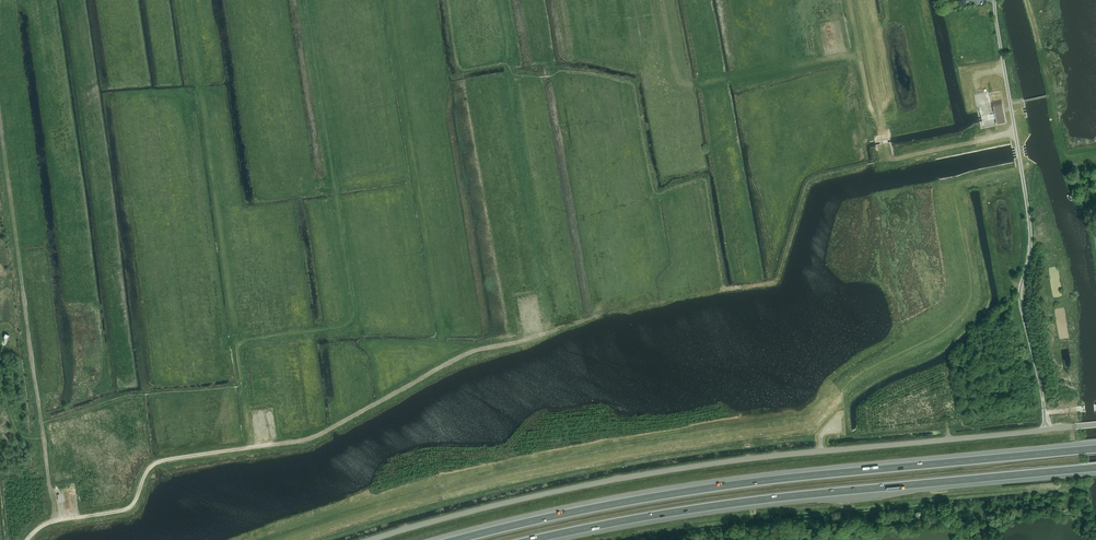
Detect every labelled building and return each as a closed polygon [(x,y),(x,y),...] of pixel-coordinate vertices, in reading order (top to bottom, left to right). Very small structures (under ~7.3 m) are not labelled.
[(1001,98),(992,100),(996,121),(1005,120),(1002,103),(1001,98)]
